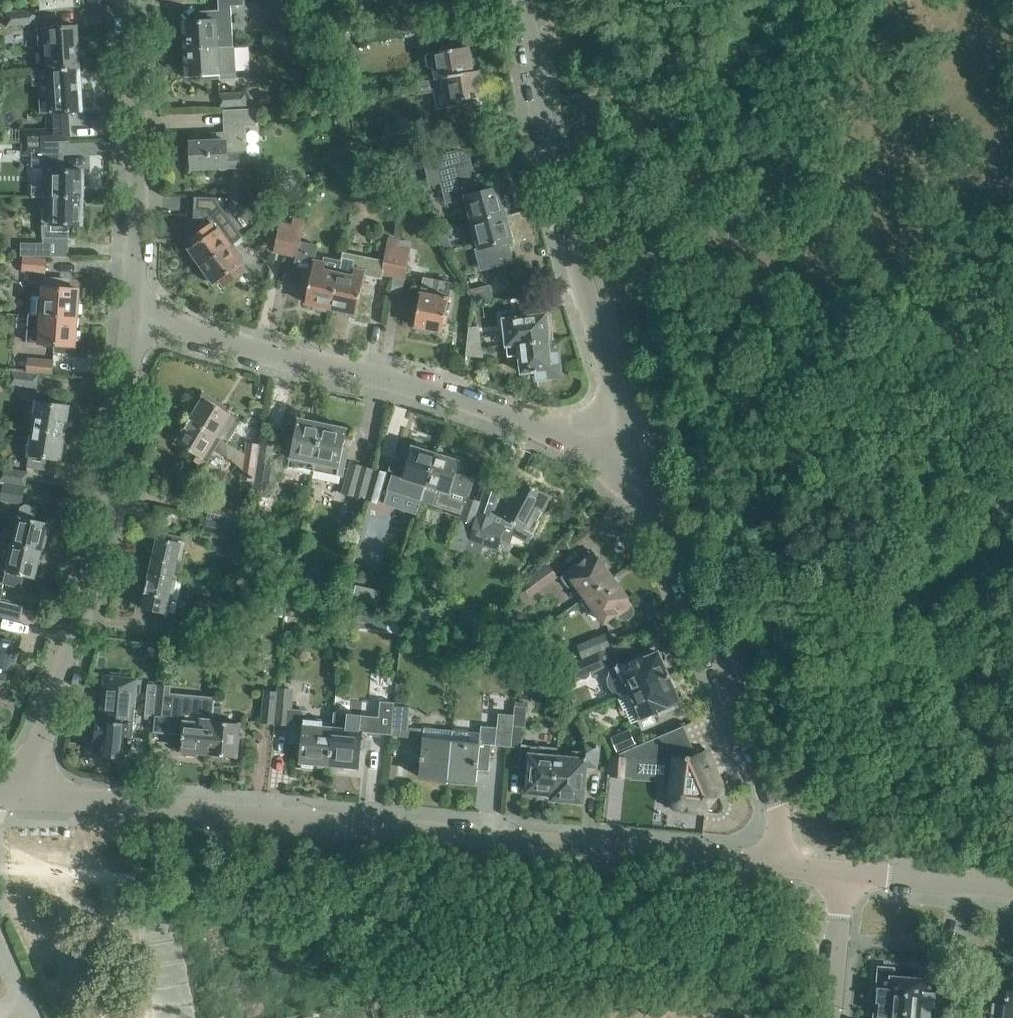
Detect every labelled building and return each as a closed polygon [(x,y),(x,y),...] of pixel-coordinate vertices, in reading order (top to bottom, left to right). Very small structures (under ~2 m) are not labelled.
[(39,8),(74,6),(74,0),(39,0),(39,8)] [(243,0),(218,0),(218,9),(199,10),(200,20),(185,21),(186,48),(232,45),(230,5),(243,4),(243,0)] [(415,16),(414,4),(397,5),(398,17),(415,16)] [(36,10),(6,13),(7,25),(38,22),(36,10)] [(76,25),(38,28),(39,46),(46,45),(48,69),(79,67),(76,25)] [(319,32),(308,32),(308,41),(319,41),(319,32)] [(435,70),(436,77),(471,72),(467,46),(464,47),(463,42),(449,44),(450,49),(432,52),(428,53),(426,56),(428,69),(430,71),(435,70)] [(232,45),(186,48),(188,75),(201,74),(201,79),(234,77),(232,45)] [(48,70),(31,71),(32,86),(38,85),(40,113),(46,112),(47,129),(48,142),(59,141),(59,140),(70,139),(68,111),(82,110),(79,67),(48,69),(48,70)] [(478,71),(471,72),(436,77),(438,91),(434,92),(437,108),(449,106),(448,101),(468,98),(469,103),(480,101),(479,96),(482,96),(478,71)] [(245,92),(219,93),(220,106),(246,104),(245,92)] [(338,101),(346,100),(345,92),(338,93),(338,101)] [(224,110),(225,139),(190,141),(192,169),(246,166),(244,126),(257,125),(256,108),(224,110)] [(427,140),(452,136),(450,125),(425,129),(427,140)] [(47,129),(22,130),(22,143),(34,142),(48,142),(47,129)] [(354,153),(356,153),(354,139),(343,141),(344,155),(354,153)] [(34,186),(34,197),(44,198),(83,198),(83,170),(62,170),(62,167),(63,167),(63,152),(59,152),(59,141),(48,142),(34,142),(34,166),(45,166),(45,187),(34,186)] [(355,179),(360,171),(361,170),(348,162),(342,172),(355,179)] [(464,164),(439,171),(447,202),(465,197),(472,222),(505,213),(504,210),(507,210),(504,199),(501,199),(498,186),(477,192),(472,175),(467,176),(464,164)] [(195,244),(189,248),(192,252),(189,254),(197,264),(199,262),(202,266),(231,245),(243,236),(215,197),(193,196),(193,210),(202,210),(211,222),(198,231),(190,237),(195,244)] [(43,206),(42,222),(43,222),(43,236),(43,243),(51,243),(51,256),(68,256),(69,224),(82,224),(83,198),(44,198),(43,206)] [(505,213),(472,222),(478,248),(475,249),(481,270),(513,261),(508,241),(512,240),(505,213)] [(285,254),(291,225),(279,222),(273,251),(285,254)] [(291,225),(285,254),(297,256),(300,240),(303,227),(291,225)] [(20,242),(20,255),(51,256),(51,243),(43,243),(20,242)] [(231,245),(202,266),(204,269),(202,271),(209,281),(211,279),(214,283),(215,282),(220,279),(225,286),(246,270),(241,263),(243,262),(231,245)] [(393,276),(398,247),(387,245),(384,260),(381,274),(393,276)] [(410,249),(398,247),(393,276),(405,278),(410,249)] [(337,272),(331,308),(335,308),(334,312),(346,314),(346,311),(356,313),(364,274),(381,277),(381,274),(384,260),(342,251),(340,261),(339,266),(337,272)] [(297,256),(294,267),(302,269),(299,286),(308,287),(305,302),(315,304),(314,308),(326,310),(327,307),(331,308),(337,272),(339,266),(340,261),(325,258),(324,262),(314,260),(297,256)] [(23,270),(44,271),(45,259),(24,258),(23,270)] [(30,314),(76,317),(78,289),(67,288),(68,280),(64,280),(64,278),(44,276),(43,286),(42,297),(32,296),(30,314)] [(442,331),(450,282),(422,277),(414,327),(418,327),(418,330),(429,333),(430,329),(442,331)] [(469,290),(475,300),(492,298),(489,285),(469,290)] [(542,314),(541,309),(527,311),(528,316),(504,319),(507,344),(548,339),(552,339),(550,313),(542,314)] [(73,345),(74,345),(76,317),(30,314),(29,314),(27,342),(55,344),(54,352),(72,353),(73,345)] [(470,328),(467,354),(482,356),(478,327),(470,328)] [(548,339),(507,344),(508,356),(519,355),(521,373),(536,371),(537,378),(559,375),(557,353),(550,354),(548,339)] [(26,356),(25,370),(51,372),(53,359),(26,356)] [(10,384),(35,386),(36,387),(38,374),(12,371),(10,384)] [(189,419),(227,442),(240,420),(233,416),(234,415),(224,410),(226,406),(202,392),(196,403),(198,404),(189,419)] [(33,427),(64,432),(68,405),(34,400),(31,418),(35,418),(33,427)] [(293,439),(289,439),(284,464),(313,470),(322,423),(320,423),(321,420),(310,418),(310,420),(298,418),(293,439)] [(243,469),(241,478),(253,480),(255,467),(243,465),(245,453),(235,447),(227,442),(189,419),(184,427),(181,425),(174,438),(177,439),(176,441),(191,451),(188,456),(200,463),(204,458),(207,460),(214,448),(229,457),(243,469)] [(322,423),(313,470),(342,476),(347,451),(342,450),(347,428),(336,426),(337,424),(326,421),(325,424),(322,423)] [(60,459),(64,432),(33,427),(29,458),(28,466),(45,468),(47,457),(60,459)] [(243,465),(255,467),(259,444),(247,442),(245,453),(243,465)] [(261,444),(254,487),(271,490),(275,466),(270,465),(273,446),(261,444)] [(394,471),(388,489),(421,499),(421,498),(435,453),(426,450),(426,446),(418,444),(416,447),(412,446),(407,463),(393,458),(390,469),(394,471)] [(435,453),(421,498),(457,510),(457,508),(464,510),(462,514),(461,519),(473,524),(481,501),(468,497),(470,491),(466,490),(469,480),(455,476),(456,472),(459,461),(455,459),(455,455),(447,453),(445,456),(435,453)] [(351,463),(349,469),(343,494),(366,500),(374,469),(351,463)] [(26,472),(2,468),(0,478),(0,480),(25,485),(27,472),(26,472)] [(386,472),(374,469),(366,500),(378,503),(386,472)] [(473,524),(464,550),(479,556),(483,544),(497,549),(500,540),(505,525),(511,527),(514,523),(531,533),(533,533),(540,521),(538,519),(551,495),(522,480),(520,484),(517,485),(515,489),(516,492),(514,496),(505,491),(506,489),(487,483),(481,501),(473,524)] [(22,503),(24,488),(3,484),(1,499),(22,503)] [(48,522),(34,519),(37,507),(26,504),(20,507),(12,543),(41,550),(42,546),(44,547),(47,535),(45,535),(48,522)] [(209,504),(206,517),(237,524),(235,536),(241,537),(244,525),(246,524),(247,520),(245,518),(240,511),(209,504)] [(237,524),(206,517),(203,530),(226,535),(225,538),(234,540),(234,536),(235,536),(237,524)] [(178,553),(182,536),(168,533),(166,539),(157,536),(149,572),(173,577),(176,563),(178,564),(181,553),(178,553)] [(41,550),(12,543),(4,541),(4,542),(0,541),(0,553),(9,555),(5,571),(6,571),(3,583),(20,587),(23,575),(35,578),(35,575),(38,576),(42,574),(43,567),(41,563),(38,563),(41,550)] [(586,597),(612,577),(594,552),(578,563),(578,564),(561,576),(569,587),(575,583),(586,597)] [(538,589),(556,576),(548,565),(530,579),(538,589)] [(173,577),(149,572),(145,592),(143,592),(140,603),(142,603),(141,607),(165,612),(173,577)] [(599,625),(604,621),(615,613),(617,615),(618,617),(620,618),(621,618),(623,619),(625,619),(627,618),(628,618),(630,617),(631,616),(632,615),(633,614),(633,613),(634,611),(634,610),(634,608),(634,607),(633,606),(632,603),(612,577),(586,597),(581,600),(599,625)] [(201,584),(188,581),(186,589),(199,592),(201,584)] [(356,585),(353,597),(377,603),(380,591),(356,585)] [(19,620),(22,607),(0,601),(0,615),(19,620)] [(469,613),(465,626),(486,634),(491,621),(469,613)] [(355,626),(367,627),(368,615),(356,614),(355,626)] [(170,626),(167,638),(166,639),(191,645),(194,632),(170,626)] [(0,678),(5,679),(9,660),(15,662),(19,646),(13,645),(14,641),(16,635),(2,632),(1,637),(0,637),(0,680),(0,678)] [(609,647),(604,634),(576,645),(581,658),(609,647)] [(579,661),(561,669),(567,681),(584,674),(608,664),(611,672),(608,678),(609,685),(613,691),(620,693),(621,696),(631,691),(668,676),(662,661),(664,660),(665,659),(666,658),(666,656),(666,655),(665,654),(665,653),(664,652),(663,652),(662,651),(660,651),(659,651),(657,652),(647,657),(646,654),(634,658),(619,665),(616,656),(612,657),(609,649),(579,661)] [(130,758),(132,741),(138,679),(108,676),(106,700),(101,700),(99,719),(96,719),(94,739),(96,740),(96,741),(93,740),(92,753),(95,754),(95,755),(130,758)] [(668,676),(631,691),(637,704),(633,706),(639,720),(638,720),(642,730),(658,723),(654,713),(669,707),(667,704),(678,699),(679,699),(679,698),(680,698),(681,698),(681,697),(681,696),(682,696),(682,695),(682,694),(682,693),(682,692),(681,692),(681,691),(680,690),(679,690),(679,689),(678,689),(677,689),(676,689),(674,690),(668,676)] [(158,683),(155,715),(168,716),(170,693),(170,684),(158,683)] [(306,708),(292,707),(292,700),(293,688),(278,687),(278,691),(275,723),(290,724),(304,725),(301,761),(303,761),(303,765),(313,766),(313,762),(329,764),(333,723),(325,722),(325,719),(305,717),(306,708)] [(381,688),(377,732),(377,733),(392,734),(396,689),(381,688)] [(262,721),(275,723),(278,691),(265,690),(262,721)] [(155,715),(153,731),(182,734),(181,750),(183,750),(182,754),(197,755),(197,751),(209,753),(213,706),(214,697),(170,693),(168,716),(155,715)] [(448,778),(452,730),(424,727),(424,728),(409,727),(411,707),(395,705),(392,735),(423,738),(419,776),(448,778)] [(515,705),(514,714),(511,746),(521,746),(523,726),(524,726),(526,706),(515,705)] [(209,753),(209,754),(236,756),(236,755),(241,755),(242,739),(237,738),(239,722),(220,721),(221,706),(213,706),(209,753)] [(334,723),(333,723),(329,764),(345,765),(345,769),(356,770),(356,766),(358,767),(361,730),(359,730),(361,715),(335,712),(334,723)] [(511,746),(514,714),(498,713),(496,735),(481,733),(452,730),(448,778),(476,781),(477,769),(489,770),(491,744),(511,746)] [(669,807),(718,813),(719,813),(720,812),(721,811),(722,810),(723,809),(723,808),(724,807),(723,805),(723,804),(719,795),(724,793),(706,750),(696,754),(683,725),(615,754),(616,756),(614,756),(614,757),(631,758),(675,758),(669,807)] [(616,750),(635,742),(629,729),(611,737),(616,750)] [(571,758),(557,757),(552,797),(552,798),(582,801),(585,766),(597,767),(599,746),(597,743),(587,742),(586,751),(572,750),(571,758)] [(540,792),(540,796),(552,797),(557,757),(558,748),(525,745),(524,750),(521,754),(520,768),(524,772),(528,773),(527,791),(540,792)] [(631,758),(614,757),(613,776),(629,777),(631,758)] [(131,942),(121,944),(122,952),(132,950),(131,942)] [(54,965),(49,967),(44,969),(47,977),(57,972),(54,967),(54,965)] [(876,1017),(903,1017),(907,976),(891,975),(892,968),(880,967),(876,1017)] [(936,972),(924,971),(923,977),(907,976),(903,1017),(932,1017),(936,972)] [(137,974),(126,976),(127,984),(138,982),(137,974)] [(976,1017),(1004,1017),(1007,988),(1002,987),(979,985),(976,1017)] [(1007,988),(1004,1017),(1012,1017),(1012,988),(1007,988)] [(66,993),(57,997),(60,1005),(69,1002),(66,993)]
